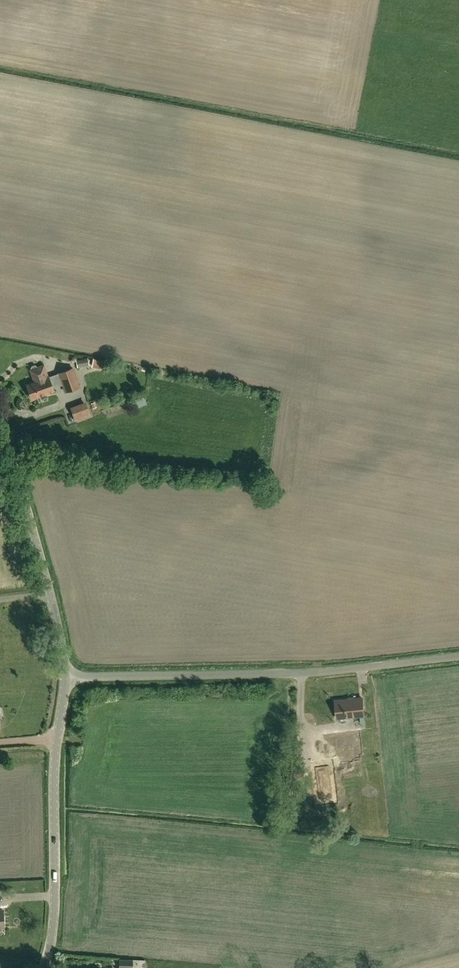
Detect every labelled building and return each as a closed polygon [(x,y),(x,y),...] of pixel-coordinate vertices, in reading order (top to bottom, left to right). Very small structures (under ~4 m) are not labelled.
[(77,367),(89,364),(87,357),(75,360),(77,367)] [(93,358),(91,367),(103,369),(104,360),(93,358)] [(34,381),(48,376),(44,364),(37,367),(36,365),(35,365),(31,366),(31,367),(31,369),(30,369),(34,381)] [(49,376),(48,376),(34,381),(26,384),(31,398),(54,390),(52,385),(62,381),(65,391),(79,386),(72,367),(58,373),(59,375),(50,379),(49,376)] [(335,700),(337,718),(364,715),(362,697),(335,700)] [(332,759),(313,761),(317,801),(336,799),(332,759)] [(119,967),(132,967),(133,959),(119,959),(119,967)]
